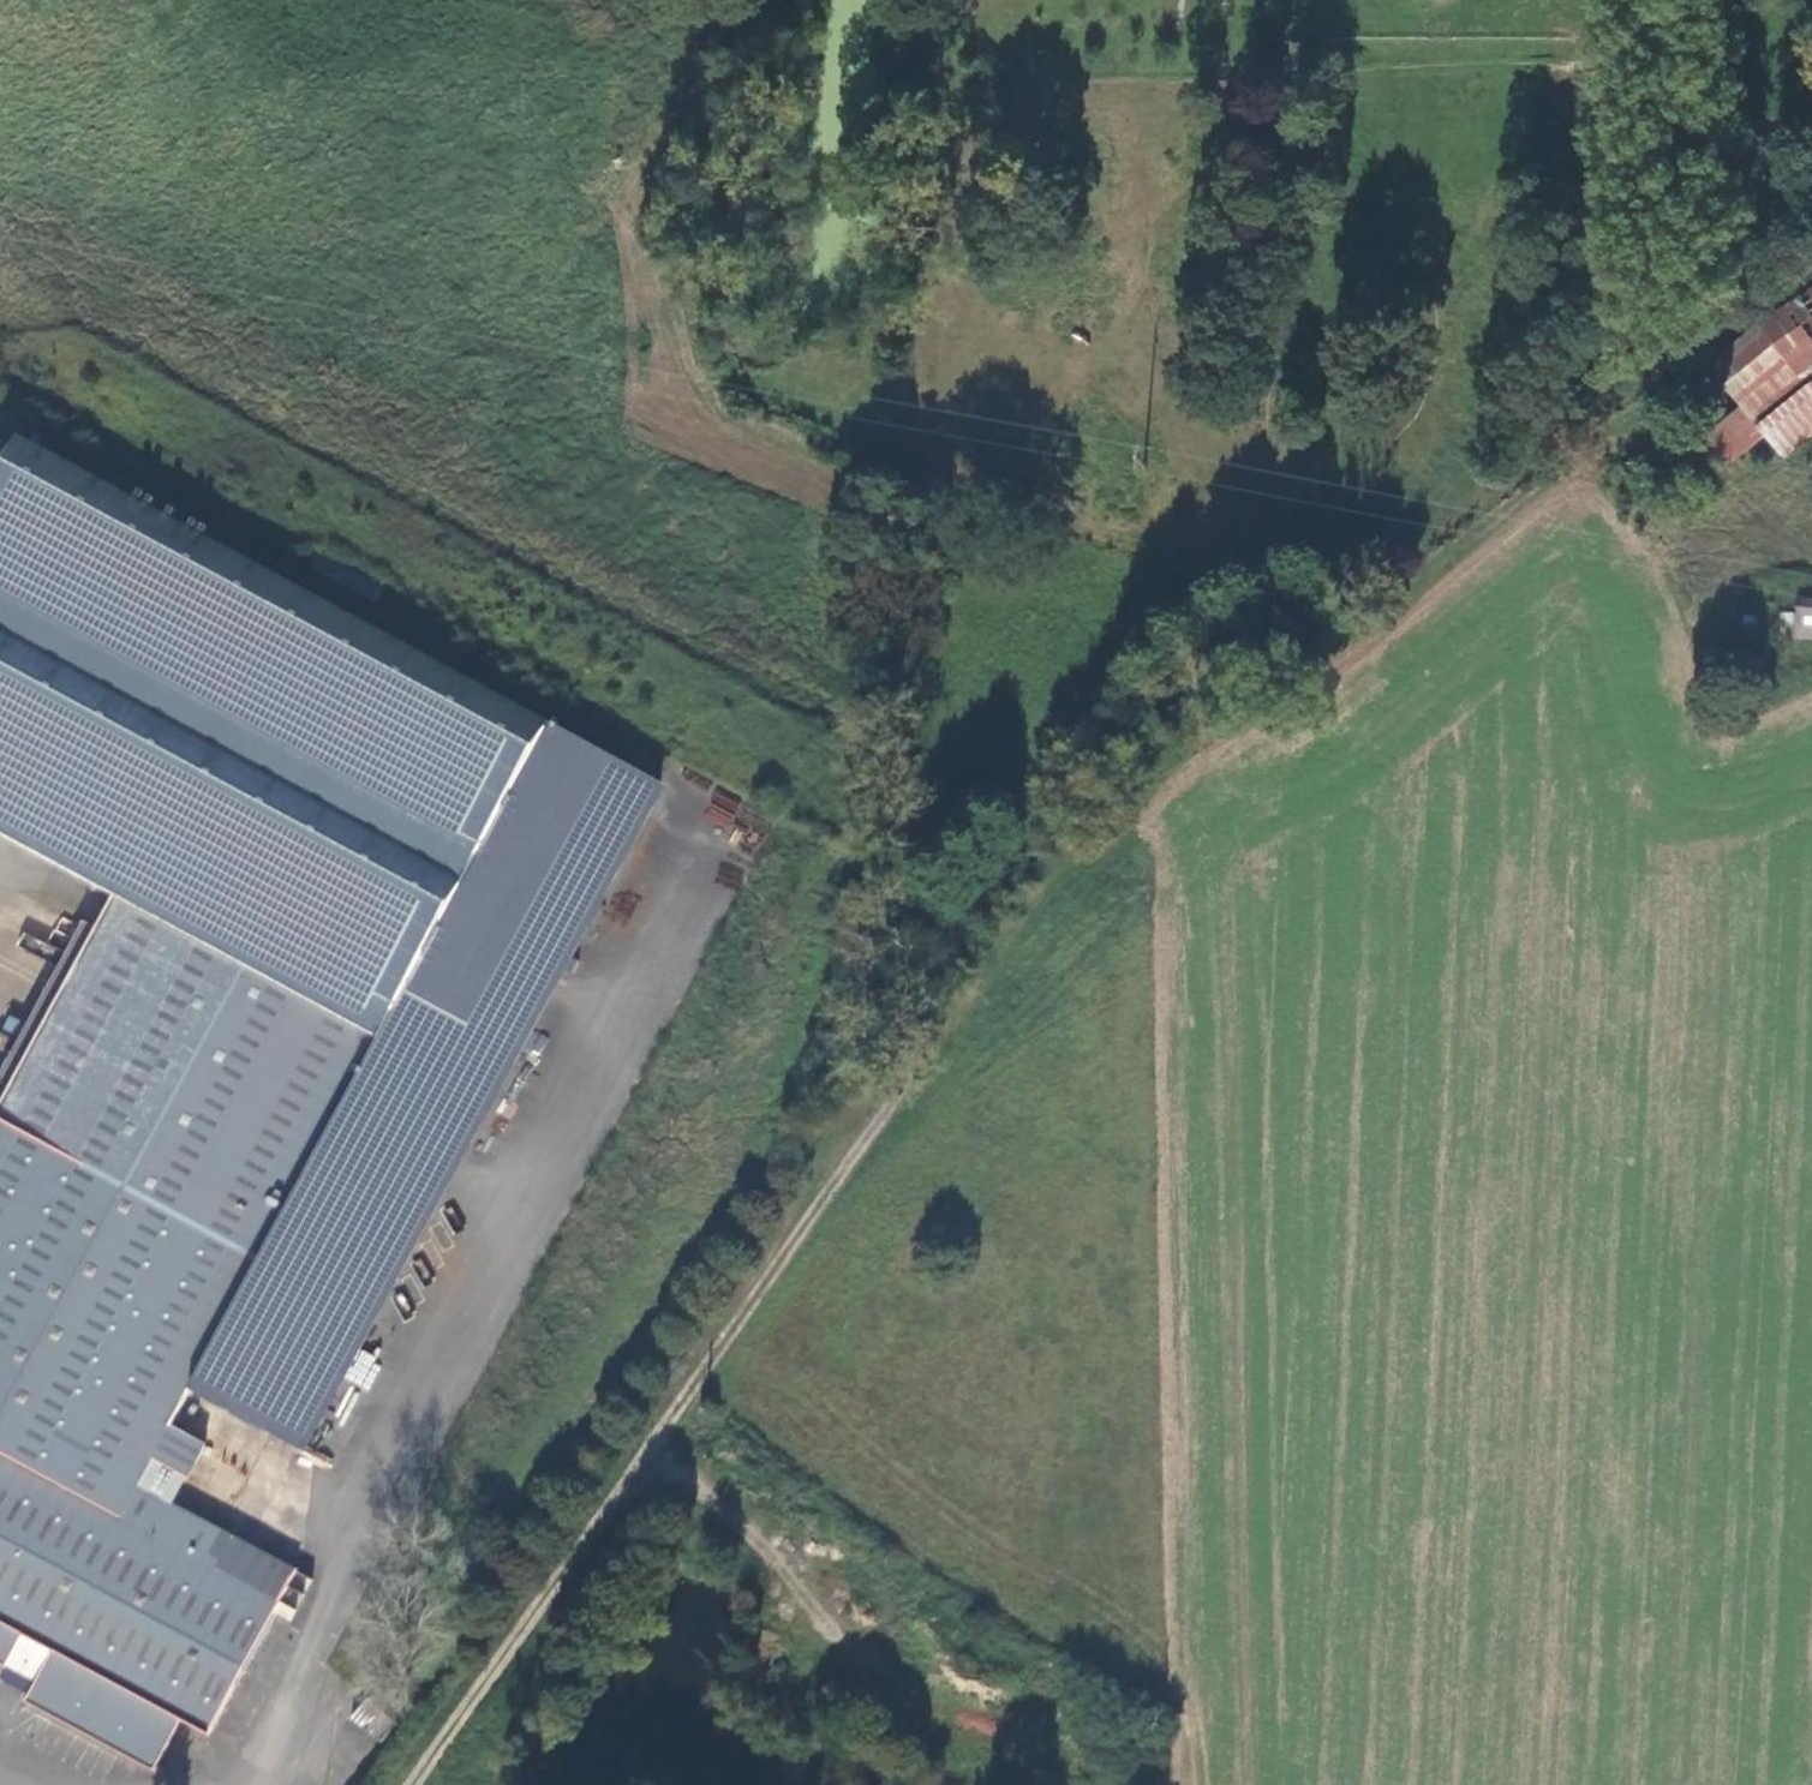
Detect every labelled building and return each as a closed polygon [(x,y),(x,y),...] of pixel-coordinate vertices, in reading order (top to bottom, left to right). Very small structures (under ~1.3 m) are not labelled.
[(1744,406),(1766,432),(1779,449),(1811,425),(1811,289),(1772,316),(1711,365),(1744,406)] [(1766,432),(1744,406),(1705,438),(1727,464),(1766,432)] [(188,1397),(312,1466),(678,805),(27,440),(0,489),(0,840),(118,906),(13,1090),(0,1083),(0,1668),(31,1685),(20,1704),(146,1777),(174,1729),(201,1744),(295,1581),(171,1510),(136,1490),(170,1427),(188,1397)] [(1798,609),(1797,639),(1811,640),(1811,610),(1798,609)] [(206,1447),(170,1427),(136,1490),(171,1510),(206,1447)] [(291,1620),(277,1612),(271,1622),(285,1630),(291,1620)]
